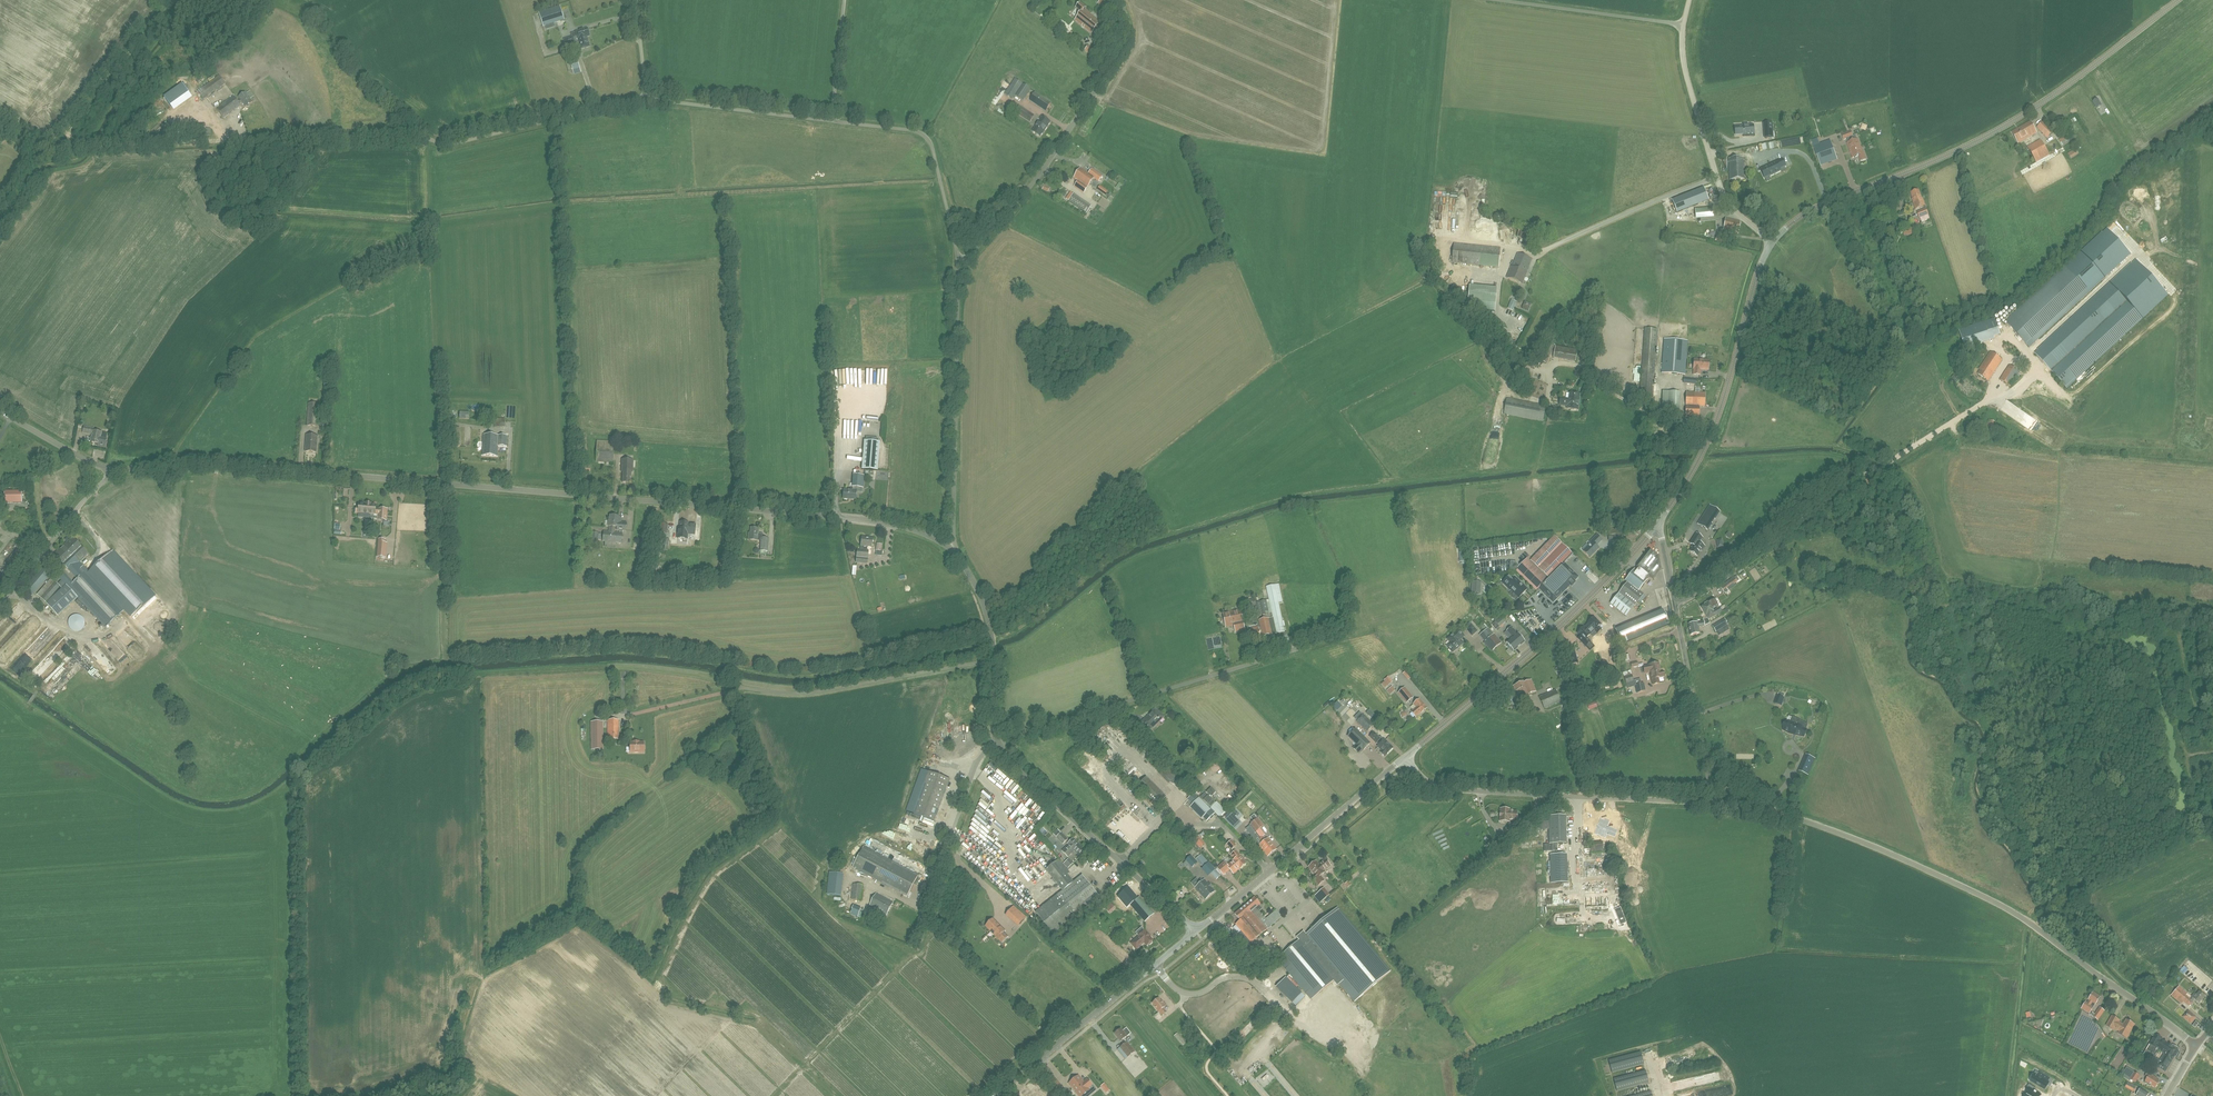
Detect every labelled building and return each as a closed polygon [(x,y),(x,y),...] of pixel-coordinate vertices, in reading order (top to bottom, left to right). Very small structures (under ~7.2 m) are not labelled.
[(1108,6),(1103,0),(1102,0),(1098,3),(1104,10),(1108,6)] [(1091,33),(1101,21),(1085,9),(1086,7),(1080,3),(1076,8),(1081,12),(1075,20),(1091,33)] [(560,6),(539,13),(543,26),(564,20),(560,6)] [(1070,30),(1059,22),(1056,26),(1066,34),(1070,30)] [(589,36),(589,35),(590,34),(589,31),(588,31),(587,28),(576,32),(577,36),(573,37),(564,39),(566,47),(575,44),(574,43),(579,41),(581,49),(589,46),(586,37),(589,36)] [(1089,46),(1085,50),(1094,58),(1097,53),(1089,46)] [(566,59),(552,62),(555,75),(569,72),(566,59)] [(225,83),(226,83),(219,75),(198,90),(204,99),(225,83)] [(1013,99),(1015,95),(1023,101),(1031,89),(1023,84),(1015,78),(1004,94),(1013,99)] [(164,98),(174,112),(193,99),(183,85),(164,98)] [(245,107),(246,106),(248,107),(249,105),(249,104),(252,102),(245,92),(239,97),(240,99),(238,101),(234,95),(216,108),(223,118),(240,105),(239,104),(242,102),(245,107)] [(1046,111),(1050,105),(1051,103),(1035,92),(1030,100),(1046,111)] [(2096,108),(2102,105),(2098,98),(2092,101),(2096,108)] [(1030,122),(1034,116),(1019,106),(1015,112),(1030,122)] [(1043,133),(1050,122),(1042,116),(1035,127),(1036,127),(1033,132),(1036,134),(1036,135),(1038,136),(1039,136),(1040,136),(1042,133),(1043,133)] [(2018,143),(2036,133),(2030,121),(2012,132),(2018,143)] [(2047,138),(2054,132),(2043,121),(2037,127),(2047,138)] [(1772,122),(1764,123),(1764,127),(1764,134),(1765,138),(1773,137),(1772,122)] [(1753,125),(1739,126),(1739,134),(1743,134),(1744,134),(1744,136),(1754,135),(1753,129),(1753,125)] [(1853,136),(1851,131),(1842,134),(1844,140),(1846,139),(1848,143),(1847,143),(1852,158),(1859,155),(1861,161),(1866,159),(1863,151),(1862,151),(1858,139),(1857,140),(1855,135),(1853,136)] [(1742,135),(1724,136),(1725,144),(1731,143),(1732,148),(1743,147),(1742,135)] [(2066,135),(2058,140),(2062,146),(2070,141),(2066,135)] [(2036,162),(2049,155),(2041,139),(2027,147),(2036,162)] [(1830,141),(1814,146),(1819,162),(1835,156),(1830,141)] [(2071,159),(2079,154),(2075,148),(2067,153),(2071,159)] [(1730,180),(1744,179),(1743,158),(1729,159),(1730,180)] [(1782,159),(1760,169),(1764,178),(1780,171),(1779,169),(1785,166),(1782,159)] [(1074,177),(1078,180),(1074,186),(1083,193),(1094,178),(1099,181),(1102,176),(1092,169),(1089,174),(1080,168),(1074,177)] [(1839,180),(1840,180),(1837,170),(1824,175),(1828,187),(1831,186),(1832,189),(1841,186),(1839,180)] [(1703,187),(1693,191),(1698,204),(1709,200),(1703,187)] [(1916,209),(1925,206),(1922,198),(1922,199),(1918,190),(1917,190),(1914,191),(1914,192),(1911,193),(1913,200),(1913,201),(1916,209)] [(1672,200),(1675,206),(1689,201),(1686,194),(1672,200)] [(1445,199),(1445,208),(1444,208),(1444,214),(1451,214),(1451,217),(1453,217),(1453,212),(1451,212),(1451,208),(1455,208),(1455,202),(1452,202),(1452,198),(1445,199)] [(1091,207),(1084,202),(1079,208),(1086,213),(1091,207)] [(1917,211),(1920,218),(1921,223),(1930,219),(1928,215),(1926,208),(1917,211)] [(1548,229),(1571,218),(1567,209),(1544,219),(1548,229)] [(1738,234),(1740,221),(1726,218),(1723,230),(1729,231),(1728,232),(1733,234),(1733,232),(1738,233),(1738,234)] [(1903,229),(1904,235),(1915,234),(1914,227),(1903,229)] [(2029,347),(2130,254),(2106,228),(2009,317),(2010,318),(2006,322),(2029,347)] [(1500,240),(1451,235),(1448,261),(1498,266),(1500,240)] [(1522,283),(1532,259),(1517,253),(1512,267),(1511,267),(1507,278),(1522,283)] [(2067,388),(2168,295),(2135,259),(2034,352),(2067,388)] [(1469,285),(1467,307),(1472,309),(1495,311),(1497,288),(1469,285)] [(1511,299),(1507,309),(1513,311),(1516,302),(1511,299)] [(1528,310),(1531,304),(1524,301),(1522,308),(1528,310)] [(1477,315),(1487,328),(1493,322),(1482,310),(1477,315)] [(1960,330),(1965,348),(1994,339),(1993,337),(2000,335),(1994,319),(1960,330)] [(1644,328),(1643,352),(1640,397),(1653,398),(1657,329),(1644,328)] [(1664,339),(1661,373),(1685,375),(1687,340),(1664,339)] [(1555,347),(1547,343),(1538,360),(1546,365),(1555,347)] [(1576,362),(1577,353),(1564,351),(1564,355),(1556,354),(1555,358),(1576,362)] [(1988,381),(2002,360),(1990,352),(1979,369),(1980,370),(1978,373),(1988,381)] [(1708,370),(1709,360),(1694,359),(1693,369),(1694,369),(1693,375),(1700,375),(1700,369),(1708,370)] [(2010,387),(2020,372),(2009,365),(2000,380),(2010,387)] [(1543,400),(1550,386),(1540,381),(1534,395),(1543,400)] [(324,383),(323,397),(322,397),(321,414),(329,415),(330,397),(331,383),(324,383)] [(1663,415),(1678,423),(1680,392),(1664,391),(1663,415)] [(1704,406),(1705,393),(1686,392),(1686,417),(1699,417),(1699,406),(1704,406)] [(1578,400),(1579,394),(1569,393),(1569,399),(1560,397),(1559,404),(1567,406),(1567,409),(1570,409),(1570,410),(1573,410),(1574,410),(1577,410),(1579,400),(1578,400)] [(1543,421),(1546,406),(1507,398),(1504,414),(1543,421)] [(317,426),(319,403),(308,402),(306,425),(317,426)] [(493,418),(493,426),(505,427),(505,418),(493,418)] [(1995,421),(1988,419),(1985,428),(1992,431),(1995,421)] [(91,442),(96,443),(95,445),(98,445),(98,446),(105,447),(106,440),(100,438),(101,432),(93,431),(94,428),(84,426),(83,432),(91,434),(91,433),(92,434),(92,438),(92,439),(91,442)] [(460,428),(449,429),(450,446),(461,446),(460,428)] [(316,452),(318,436),(306,435),(305,451),(316,452)] [(506,446),(507,436),(483,435),(482,455),(497,456),(497,446),(506,446)] [(879,441),(864,440),(862,470),(877,471),(879,441)] [(577,459),(586,459),(586,441),(576,441),(577,459)] [(608,474),(618,474),(624,475),(628,475),(628,474),(629,469),(629,467),(632,467),(632,462),(629,462),(625,461),(626,457),(618,456),(617,460),(613,460),(613,463),(609,463),(608,465),(608,472),(608,474)] [(590,472),(590,464),(579,464),(579,471),(590,472)] [(863,488),(864,475),(853,475),(852,487),(853,487),(852,490),(844,489),(843,498),(855,499),(856,490),(856,487),(863,488)] [(22,503),(22,491),(5,491),(5,503),(22,503)] [(356,512),(379,514),(378,520),(386,520),(387,509),(379,509),(375,509),(376,505),(372,505),(372,504),(365,503),(365,504),(359,503),(359,507),(356,507),(356,512)] [(1713,519),(1714,519),(1717,514),(1708,508),(1697,524),(1707,530),(1712,523),(1711,523),(1713,519)] [(619,516),(617,516),(610,516),(609,520),(608,520),(608,526),(610,526),(609,532),(603,532),(602,541),(605,541),(604,547),(616,548),(616,542),(621,542),(622,533),(614,533),(615,527),(616,527),(616,531),(626,532),(627,522),(621,522),(622,517),(619,517),(619,516)] [(695,534),(695,524),(688,524),(688,522),(680,522),(679,531),(687,532),(687,534),(695,534)] [(660,529),(659,532),(656,531),(655,535),(657,536),(655,543),(660,544),(662,533),(666,533),(668,524),(660,523),(658,529),(660,529)] [(760,554),(767,555),(768,538),(761,537),(761,538),(759,538),(759,537),(759,534),(758,534),(758,528),(751,528),(750,535),(749,535),(748,540),(757,540),(761,541),(760,554)] [(1731,540),(1738,533),(1734,528),(1727,535),(1731,540)] [(1610,541),(1626,539),(1625,529),(1608,531),(1610,541)] [(1702,538),(1696,534),(1690,543),(1694,546),(1690,551),(1697,556),(1701,550),(1701,551),(1704,546),(1699,543),(1702,538)] [(1596,546),(1602,540),(1597,535),(1590,542),(1591,543),(1583,551),(1590,557),(1599,548),(1596,546)] [(1553,603),(1559,597),(1578,577),(1564,563),(1573,555),(1554,536),(1530,561),(1527,558),(1520,566),(1516,562),(1511,561),(1510,570),(1515,571),(1516,570),(1537,591),(1539,589),(1553,603)] [(58,617),(78,598),(106,627),(124,610),(80,563),(88,555),(72,537),(54,555),(77,579),(73,583),(62,570),(57,575),(61,580),(57,584),(55,581),(54,582),(51,579),(36,595),(48,605),(58,617)] [(861,545),(860,550),(857,550),(856,561),(867,562),(868,551),(867,551),(867,546),(871,547),(872,538),(862,537),(861,545)] [(379,539),(377,557),(385,557),(386,543),(385,543),(385,540),(379,539)] [(1786,548),(1780,552),(1785,559),(1790,556),(1786,548)] [(1643,558),(1637,567),(1638,567),(1636,570),(1635,569),(1625,581),(1628,582),(1611,604),(1626,616),(1643,595),(1639,591),(1648,580),(1647,579),(1649,576),(1653,579),(1661,570),(1658,556),(1650,550),(1643,558)] [(112,551),(89,572),(124,610),(132,617),(155,596),(112,551)] [(51,569),(44,562),(23,588),(32,596),(50,574),(48,573),(51,569)] [(650,567),(645,580),(656,583),(660,570),(650,567)] [(1586,575),(1596,584),(1600,579),(1590,571),(1586,575)] [(1519,597),(1527,589),(1521,584),(1520,584),(1515,579),(1513,580),(1509,576),(1502,582),(1510,590),(1511,589),(1519,597)] [(1731,586),(1737,581),(1733,576),(1720,586),(1725,592),(1732,587),(1731,586)] [(1266,586),(1269,599),(1257,602),(1259,615),(1271,613),(1272,617),(1258,620),(1262,636),(1272,634),(1276,633),(1277,637),(1274,637),(1276,648),(1290,645),(1288,635),(1285,635),(1284,632),(1285,631),(1279,602),(1283,601),(1279,584),(1266,586)] [(1658,589),(1656,590),(1661,608),(1668,606),(1664,590),(1661,591),(1662,593),(1660,594),(1658,589)] [(1705,606),(1702,607),(1708,620),(1722,612),(1714,598),(1708,602),(1708,601),(1704,604),(1705,606)] [(1255,599),(1246,601),(1248,608),(1256,606),(1255,599)] [(1235,632),(1244,630),(1240,610),(1223,613),(1226,627),(1234,625),(1235,632)] [(1615,630),(1621,644),(1669,625),(1663,610),(1615,630)] [(1499,627),(1507,621),(1501,614),(1493,621),(1499,627)] [(85,630),(84,615),(70,616),(70,631),(85,630)] [(1589,629),(1592,632),(1594,630),(1597,633),(1601,629),(1599,626),(1601,624),(1594,617),(1588,623),(1591,627),(1589,629)] [(1725,619),(1724,619),(1712,626),(1716,632),(1717,631),(1719,636),(1726,632),(1724,627),(1727,625),(1728,625),(1725,619)] [(1704,621),(1703,622),(1688,624),(1690,635),(1699,633),(1698,627),(1705,626),(1704,621)] [(1590,634),(1592,632),(1589,629),(1591,627),(1588,623),(1588,624),(1584,628),(1584,627),(1577,633),(1581,636),(1578,639),(1585,646),(1590,642),(1586,638),(1590,634)] [(32,631),(24,624),(0,650),(0,658),(4,662),(32,631)] [(40,624),(9,658),(11,661),(16,655),(17,657),(44,628),(40,624)] [(1472,624),(1466,629),(1472,635),(1477,631),(1472,624)] [(1253,641),(1261,639),(1258,626),(1250,628),(1253,641)] [(1485,631),(1481,634),(1486,640),(1494,634),(1488,627),(1485,631)] [(1504,633),(1510,640),(1507,643),(1514,651),(1524,642),(1511,627),(1504,633)] [(1450,642),(1446,645),(1452,652),(1463,643),(1460,640),(1464,636),(1463,635),(1458,629),(1449,637),(1447,639),(1450,642)] [(1308,634),(1297,638),(1299,641),(1310,637),(1310,638),(1314,637),(1312,632),(1308,634)] [(1485,642),(1484,643),(1491,651),(1501,643),(1494,634),(1486,640),(1485,642)] [(115,656),(122,664),(128,658),(121,650),(115,656)] [(1575,653),(1567,655),(1570,666),(1578,663),(1575,653)] [(74,666),(81,658),(79,656),(72,663),(74,666)] [(1648,665),(1643,666),(1644,673),(1650,672),(1653,685),(1659,683),(1658,678),(1662,677),(1664,676),(1663,671),(1661,672),(1659,663),(1648,665)] [(1634,681),(1632,674),(1624,677),(1626,683),(1627,688),(1635,686),(1634,681)] [(1390,677),(1381,684),(1386,689),(1394,682),(1390,677)] [(1634,680),(1637,693),(1645,691),(1643,683),(1641,684),(1640,679),(1634,680)] [(1525,682),(1514,686),(1520,700),(1531,696),(1530,694),(1535,691),(1531,681),(1525,683),(1525,682)] [(1391,695),(1397,691),(1393,687),(1388,691),(1391,695)] [(1407,702),(1413,697),(1405,687),(1399,692),(1407,702)] [(1544,708),(1561,701),(1556,690),(1539,697),(1544,708)] [(1777,695),(1774,703),(1781,705),(1784,698),(1777,695)] [(1421,713),(1427,708),(1419,699),(1414,704),(1417,708),(1411,712),(1415,716),(1420,712),(1421,713)] [(1153,725),(1162,716),(1155,709),(1145,719),(1146,720),(1142,724),(1149,731),(1154,726),(1153,725)] [(1366,712),(1376,722),(1379,718),(1369,709),(1366,712)] [(1364,715),(1357,722),(1367,732),(1374,725),(1364,715)] [(1786,721),(1783,729),(1790,733),(1794,734),(1796,734),(1804,736),(1807,730),(1801,727),(1803,722),(1795,718),(1792,717),(1790,722),(1786,721)] [(1379,722),(1386,730),(1390,726),(1383,718),(1379,722)] [(607,739),(619,739),(619,720),(607,720),(607,739)] [(603,750),(603,721),(591,722),(591,750),(603,750)] [(1356,728),(1349,735),(1358,744),(1354,747),(1359,752),(1363,749),(1363,750),(1371,742),(1356,728)] [(1387,744),(1388,743),(1384,739),(1383,741),(1374,733),(1370,737),(1379,745),(1378,746),(1380,748),(1382,745),(1385,748),(1386,747),(1388,745),(1387,744)] [(633,742),(633,743),(630,743),(630,751),(634,751),(635,752),(638,752),(639,751),(644,751),(644,749),(644,748),(644,746),(644,745),(644,742),(639,742),(633,742)] [(1382,745),(1380,748),(1382,750),(1380,752),(1385,756),(1386,754),(1393,748),(1388,743),(1387,744),(1388,745),(1386,747),(1385,748),(1382,745)] [(1798,771),(1808,775),(1816,758),(1806,754),(1798,771)] [(935,821),(950,779),(921,768),(906,811),(935,821)] [(1179,778),(1173,772),(1167,778),(1173,784),(1179,778)] [(1108,786),(1112,782),(1106,776),(1102,779),(1108,786)] [(1146,777),(1138,786),(1157,806),(1166,797),(1146,777)] [(1199,781),(1195,778),(1189,784),(1192,787),(1199,781)] [(1216,792),(1211,787),(1206,792),(1211,797),(1216,792)] [(1193,793),(1188,799),(1190,801),(1187,805),(1190,808),(1202,819),(1203,817),(1207,821),(1214,814),(1199,798),(1199,799),(1193,793)] [(1208,795),(1203,800),(1211,807),(1215,802),(1208,795)] [(1211,808),(1220,817),(1226,811),(1217,802),(1211,808)] [(1501,808),(1500,820),(1509,821),(1509,819),(1516,820),(1517,811),(1510,810),(1510,809),(1501,808)] [(1226,819),(1234,828),(1240,822),(1236,817),(1239,814),(1235,810),(1234,811),(1232,809),(1225,816),(1227,818),(1226,819)] [(1250,824),(1251,825),(1256,832),(1260,829),(1264,826),(1258,818),(1257,818),(1254,814),(1250,817),(1253,821),(1254,821),(1250,824)] [(1548,821),(1548,827),(1566,826),(1566,815),(1548,816),(1548,821)] [(1596,827),(1594,834),(1603,837),(1606,838),(1607,834),(1611,835),(1615,837),(1618,829),(1608,825),(1610,820),(1604,818),(1604,819),(1600,818),(1598,824),(1597,824),(1596,827)] [(1548,827),(1548,821),(1540,822),(1541,830),(1549,830),(1548,827)] [(1261,838),(1256,832),(1251,825),(1247,828),(1253,836),(1254,834),(1257,837),(1252,841),(1257,847),(1259,846),(1267,856),(1272,853),(1261,838)] [(1566,826),(1548,827),(1549,830),(1549,844),(1567,843),(1566,826)] [(1516,834),(1512,828),(1501,838),(1505,843),(1516,834)] [(1260,829),(1256,832),(1261,838),(1263,836),(1265,835),(1260,829)] [(1008,831),(1006,833),(1014,841),(1016,839),(1008,831)] [(1061,833),(1056,837),(1063,844),(1068,839),(1061,833)] [(1205,844),(1197,835),(1192,840),(1199,848),(1205,844)] [(1263,836),(1261,838),(1272,853),(1277,849),(1268,838),(1266,840),(1263,836)] [(1068,857),(1074,850),(1075,851),(1077,849),(1080,853),(1084,849),(1073,838),(1068,844),(1069,845),(1062,851),(1068,857)] [(1236,846),(1231,840),(1227,844),(1232,849),(1236,846)] [(918,875),(864,846),(853,867),(907,896),(918,875)] [(1052,850),(1049,849),(1049,850),(1045,849),(1043,855),(1049,858),(1052,850)] [(1233,861),(1240,868),(1240,869),(1246,864),(1239,856),(1240,855),(1236,850),(1231,854),(1235,859),(1233,861)] [(1193,856),(1196,859),(1203,868),(1201,869),(1208,877),(1211,874),(1216,880),(1221,876),(1215,870),(1209,862),(1208,863),(1201,855),(1198,851),(1193,856)] [(1549,855),(1550,863),(1562,862),(1563,883),(1567,883),(1566,854),(1549,855)] [(1185,861),(1186,861),(1183,863),(1189,870),(1192,867),(1192,868),(1198,862),(1191,855),(1185,861)] [(1063,863),(1068,868),(1073,863),(1069,858),(1063,863)] [(1026,862),(1027,864),(1028,864),(1031,869),(1036,866),(1031,859),(1026,862)] [(1059,859),(1046,870),(1053,879),(1052,880),(1055,884),(1056,883),(1067,874),(1070,873),(1065,867),(1063,864),(1059,859)] [(1324,871),(1330,866),(1325,859),(1320,864),(1321,865),(1320,866),(1316,861),(1309,867),(1317,877),(1314,879),(1319,885),(1324,881),(1320,876),(1325,872),(1324,871)] [(1233,874),(1240,868),(1233,861),(1227,865),(1224,862),(1217,868),(1223,875),(1230,869),(1233,874)] [(1562,862),(1550,863),(1550,883),(1563,883),(1562,862)] [(1031,880),(1024,871),(1025,869),(1021,864),(1014,870),(1020,877),(1024,882),(1026,880),(1028,882),(1031,880)] [(827,895),(842,896),(844,874),(829,872),(827,895)] [(1063,891),(1036,913),(1053,934),(1099,897),(1082,876),(1074,882),(1063,891)] [(1191,883),(1195,888),(1205,900),(1214,892),(1211,887),(1212,886),(1209,883),(1208,884),(1204,880),(1203,881),(1201,878),(1199,880),(1197,877),(1191,883)] [(861,901),(863,885),(852,884),(851,900),(861,901)] [(1329,894),(1324,888),(1314,897),(1319,903),(1329,894)] [(1154,914),(1148,907),(1139,897),(1136,900),(1127,889),(1117,897),(1127,908),(1130,905),(1144,922),(1154,914)] [(1356,900),(1358,899),(1351,889),(1349,890),(1356,900)] [(887,915),(891,907),(893,902),(876,893),(867,910),(870,912),(872,908),(887,915)] [(1262,909),(1260,907),(1259,905),(1260,904),(1254,897),(1235,914),(1240,920),(1236,924),(1251,943),(1256,938),(1257,938),(1267,930),(1266,930),(1282,917),(1276,910),(1266,919),(1259,911),(1262,909)] [(1023,910),(1031,906),(1030,904),(1035,902),(1034,898),(1020,905),(1023,910)] [(1036,908),(1030,913),(1031,915),(1042,907),(1038,902),(1034,905),(1036,908)] [(860,911),(861,908),(848,903),(844,912),(862,919),(865,913),(860,911)] [(1111,903),(1105,908),(1110,913),(1116,908),(1111,903)] [(1355,1002),(1391,971),(1337,908),(1306,935),(1303,931),(1296,937),(1299,941),(1277,959),(1311,1000),(1333,981),(1337,986),(1339,984),(1355,1002)] [(1018,915),(1024,920),(1026,918),(1020,912),(1018,915)] [(992,920),(987,926),(991,930),(994,928),(997,931),(995,934),(1002,941),(1008,936),(1004,932),(1005,931),(995,920),(993,921),(992,920)] [(1139,936),(1131,943),(1136,949),(1144,942),(1147,946),(1148,944),(1149,944),(1152,942),(1152,941),(1153,940),(1148,935),(1149,934),(1145,930),(1138,936),(1139,936)] [(1276,987),(1292,1003),(1296,1006),(1305,997),(1286,977),(1276,987)] [(2192,997),(2183,989),(2179,986),(2171,995),(2181,1004),(2184,1001),(2189,1006),(2193,1002),(2192,1001),(2194,999),(2199,1003),(2205,996),(2200,992),(2197,995),(2195,993),(2192,997)] [(2086,1002),(2082,1008),(2090,1013),(2094,1007),(2093,1007),(2096,1004),(2100,997),(2093,992),(2089,999),(2089,1000),(2087,1003),(2086,1002)] [(1162,1015),(1167,1012),(1163,1008),(1166,1006),(1161,1000),(1161,1001),(1158,998),(1152,1003),(1155,1006),(1154,1006),(1159,1012),(1159,1011),(1162,1015)] [(2096,1022),(2104,1011),(2100,1008),(2095,1015),(2092,1018),(2096,1022)] [(2191,1023),(2195,1018),(2189,1012),(2184,1017),(2191,1023)] [(2119,1033),(2127,1038),(2135,1024),(2127,1019),(2123,1026),(2118,1023),(2120,1020),(2112,1016),(2107,1026),(2115,1030),(2115,1028),(2120,1031),(2119,1033)] [(1126,1027),(1122,1030),(1121,1028),(1118,1031),(1118,1030),(1117,1030),(1115,1031),(1115,1032),(1115,1033),(1121,1041),(1123,1044),(1119,1047),(1120,1047),(1117,1050),(1125,1060),(1135,1051),(1126,1041),(1124,1039),(1131,1033),(1126,1027)] [(1183,1046),(1184,1046),(1186,1044),(1177,1033),(1174,1036),(1183,1046)] [(2143,1055),(2152,1060),(2151,1062),(2157,1066),(2157,1067),(2165,1071),(2174,1057),(2176,1056),(2179,1051),(2178,1048),(2173,1046),(2171,1046),(2165,1042),(2164,1044),(2161,1042),(2162,1039),(2155,1035),(2143,1055)] [(1643,1064),(1640,1052),(1608,1060),(1612,1072),(1643,1064)] [(2123,1076),(2130,1081),(2131,1080),(2135,1083),(2140,1076),(2134,1072),(2134,1073),(2126,1068),(2122,1074),(2124,1075),(2123,1076)] [(1614,1079),(1617,1091),(1649,1083),(1645,1071),(1614,1079)] [(2148,1078),(2146,1081),(2145,1082),(2151,1086),(2151,1085),(2155,1088),(2159,1082),(2157,1080),(2157,1078),(2148,1072),(2145,1076),(2148,1078)] [(2031,1081),(2045,1090),(2049,1083),(2047,1081),(2049,1078),(2040,1073),(2040,1074),(2038,1076),(2035,1074),(2031,1081)] [(1051,1075),(1046,1079),(1056,1090),(1061,1086),(1051,1075)] [(1069,1084),(1079,1095),(1082,1095),(1084,1095),(1088,1095),(1093,1092),(1091,1089),(1094,1087),(1088,1079),(1084,1082),(1079,1076),(1075,1078),(1072,1081),(1069,1084)] [(1672,1083),(1674,1092),(1683,1090),(1681,1081),(1672,1083)] [(2136,1095),(2148,1095),(2149,1094),(2141,1089),(2141,1088),(2128,1082),(2125,1087),(2134,1092),(2134,1094),(2136,1095)] [(2025,1094),(2028,1095),(2041,1095),(2034,1091),(2036,1088),(2029,1084),(2027,1087),(2029,1088),(2025,1094)]
